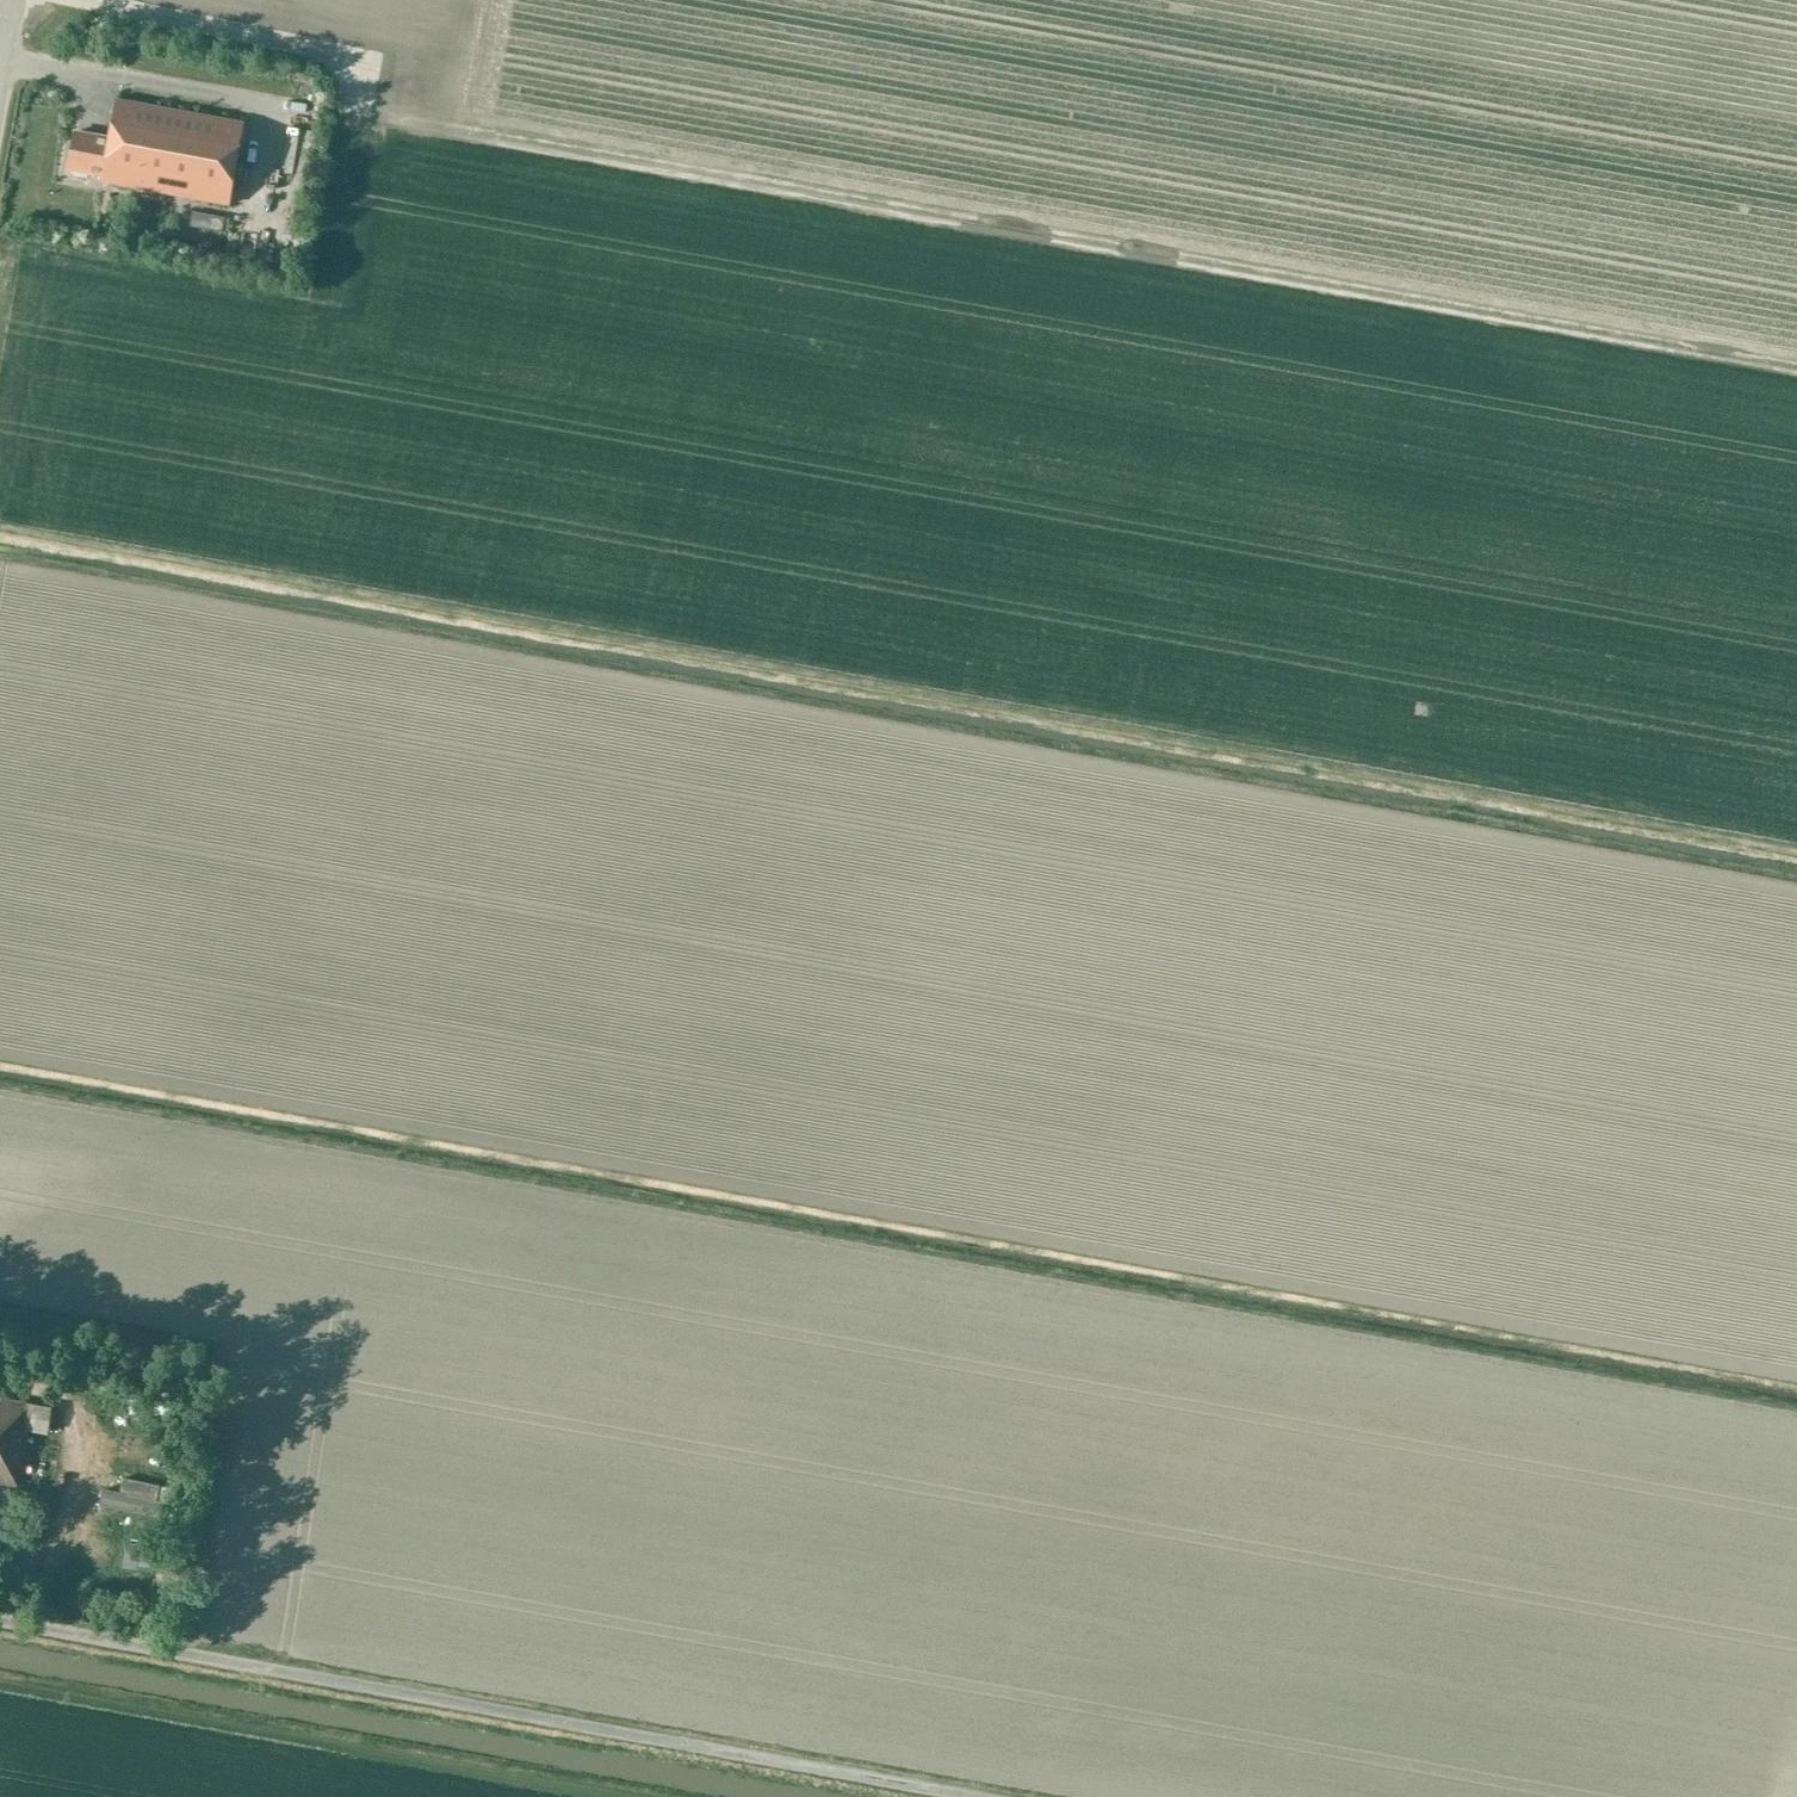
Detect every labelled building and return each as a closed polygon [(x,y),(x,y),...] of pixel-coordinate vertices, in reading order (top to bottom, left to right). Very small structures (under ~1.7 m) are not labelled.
[(243,125),(212,119),(117,102),(110,138),(75,132),(68,173),(73,174),(72,177),(86,180),(86,176),(102,179),(101,185),(228,208),(243,125)] [(224,217),(208,214),(208,219),(211,229),(221,231),(224,217)] [(19,1488),(29,1429),(25,1427),(27,1403),(0,1398),(0,1485),(19,1488)] [(127,1543),(124,1566),(151,1570),(154,1547),(127,1543)] [(0,1552),(0,1578),(7,1580),(12,1554),(0,1552)]
